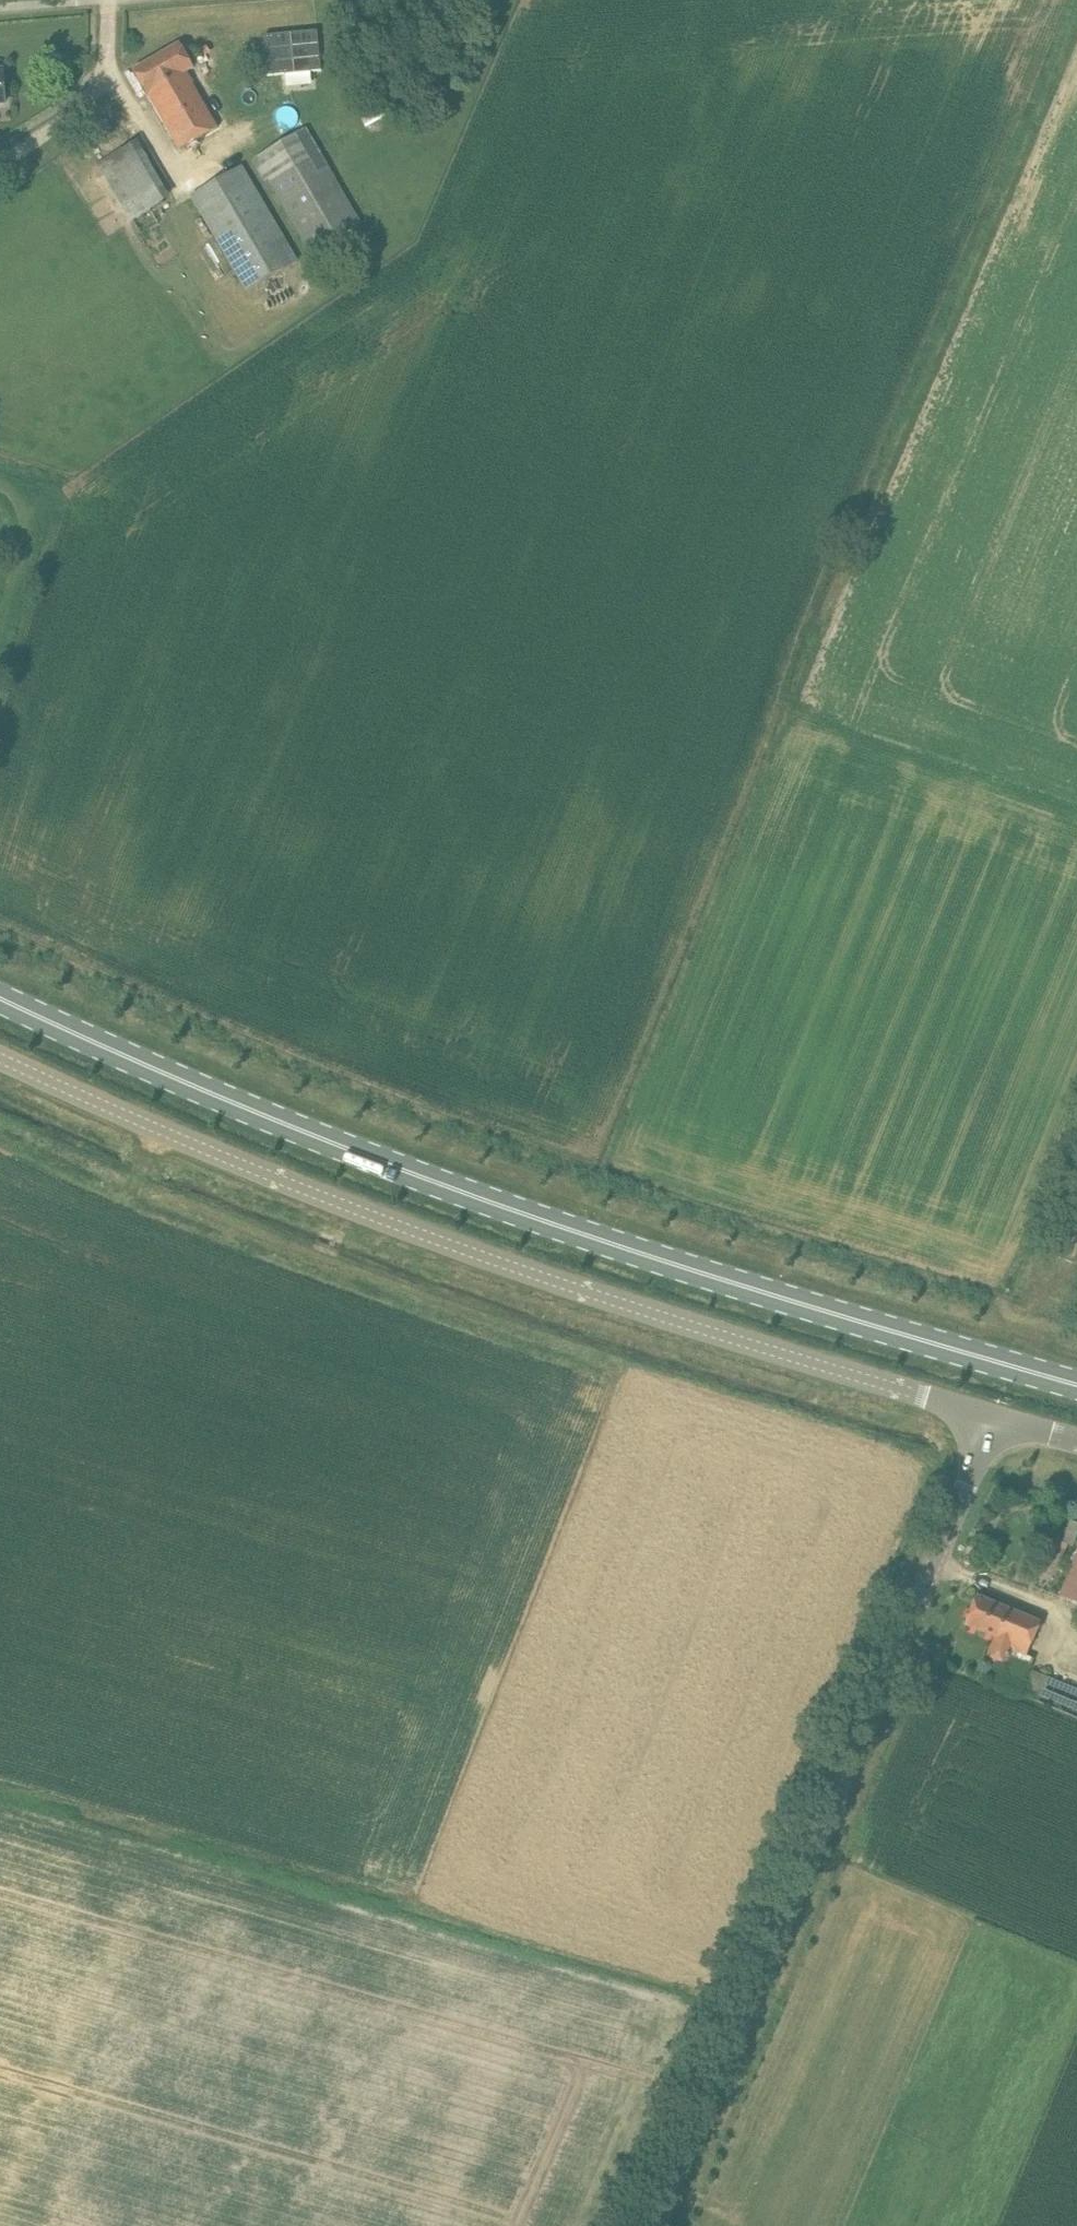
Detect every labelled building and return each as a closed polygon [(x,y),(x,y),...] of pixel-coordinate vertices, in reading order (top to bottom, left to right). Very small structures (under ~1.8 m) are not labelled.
[(319,31),(266,35),(269,75),(322,70),(319,31)] [(194,67),(192,62),(181,44),(134,70),(148,94),(149,93),(181,149),(219,127),(187,71),(194,67)] [(307,128),(257,157),(312,252),(362,223),(307,128)] [(107,159),(129,218),(170,203),(148,144),(107,159)] [(234,170),(192,195),(247,290),(290,265),(298,260),(243,165),(234,170)] [(1071,1520),(1063,1541),(1075,1545),(1076,1538),(1076,1522),(1071,1520)] [(1060,1597),(1076,1604),(1076,1554),(1060,1597)] [(1041,1622),(998,1604),(978,1595),(966,1624),(996,1637),(987,1659),(1005,1667),(1013,1649),(1027,1655),(1041,1622)] [(1062,1702),(1069,1680),(1036,1670),(1029,1692),(1062,1702)]
